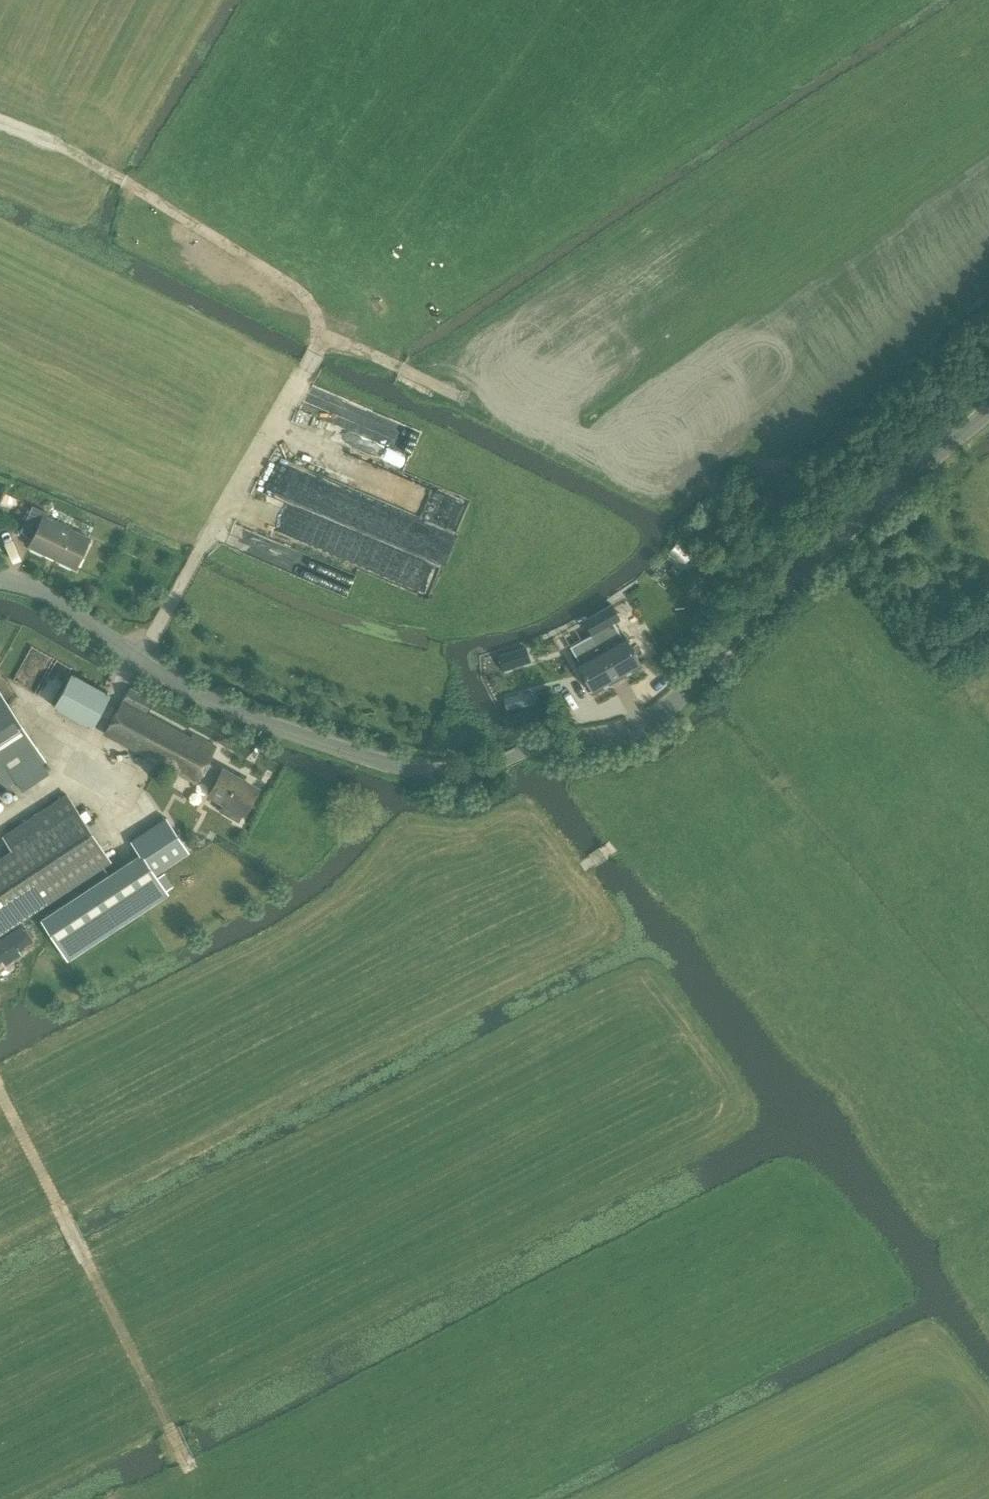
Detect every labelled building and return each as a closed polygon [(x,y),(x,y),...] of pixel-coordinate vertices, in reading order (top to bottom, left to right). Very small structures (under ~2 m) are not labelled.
[(76,567),(89,538),(45,518),(47,513),(33,507),(21,532),(34,538),(30,546),(76,567)] [(611,604),(582,620),(591,634),(617,679),(641,666),(623,634),(621,635),(613,622),(620,618),(611,604)] [(591,634),(570,646),(578,660),(575,661),(594,693),(617,679),(591,634)] [(91,726),(108,693),(88,682),(73,673),(55,706),(91,726)] [(190,738),(147,715),(153,704),(155,700),(131,686),(129,689),(106,732),(197,782),(199,778),(215,787),(210,795),(224,802),(221,809),(239,819),(242,814),(256,788),(224,770),(223,773),(207,764),(216,747),(193,734),(190,738)] [(15,780),(22,791),(49,774),(42,763),(45,761),(0,692),(0,791),(15,780)] [(506,707),(523,703),(521,695),(504,699),(506,707)] [(110,860),(66,794),(2,836),(11,850),(0,857),(0,933),(110,860)] [(155,874),(187,852),(188,852),(179,838),(156,853),(143,833),(131,841),(140,855),(116,871),(41,920),(67,960),(168,894),(155,874)]
